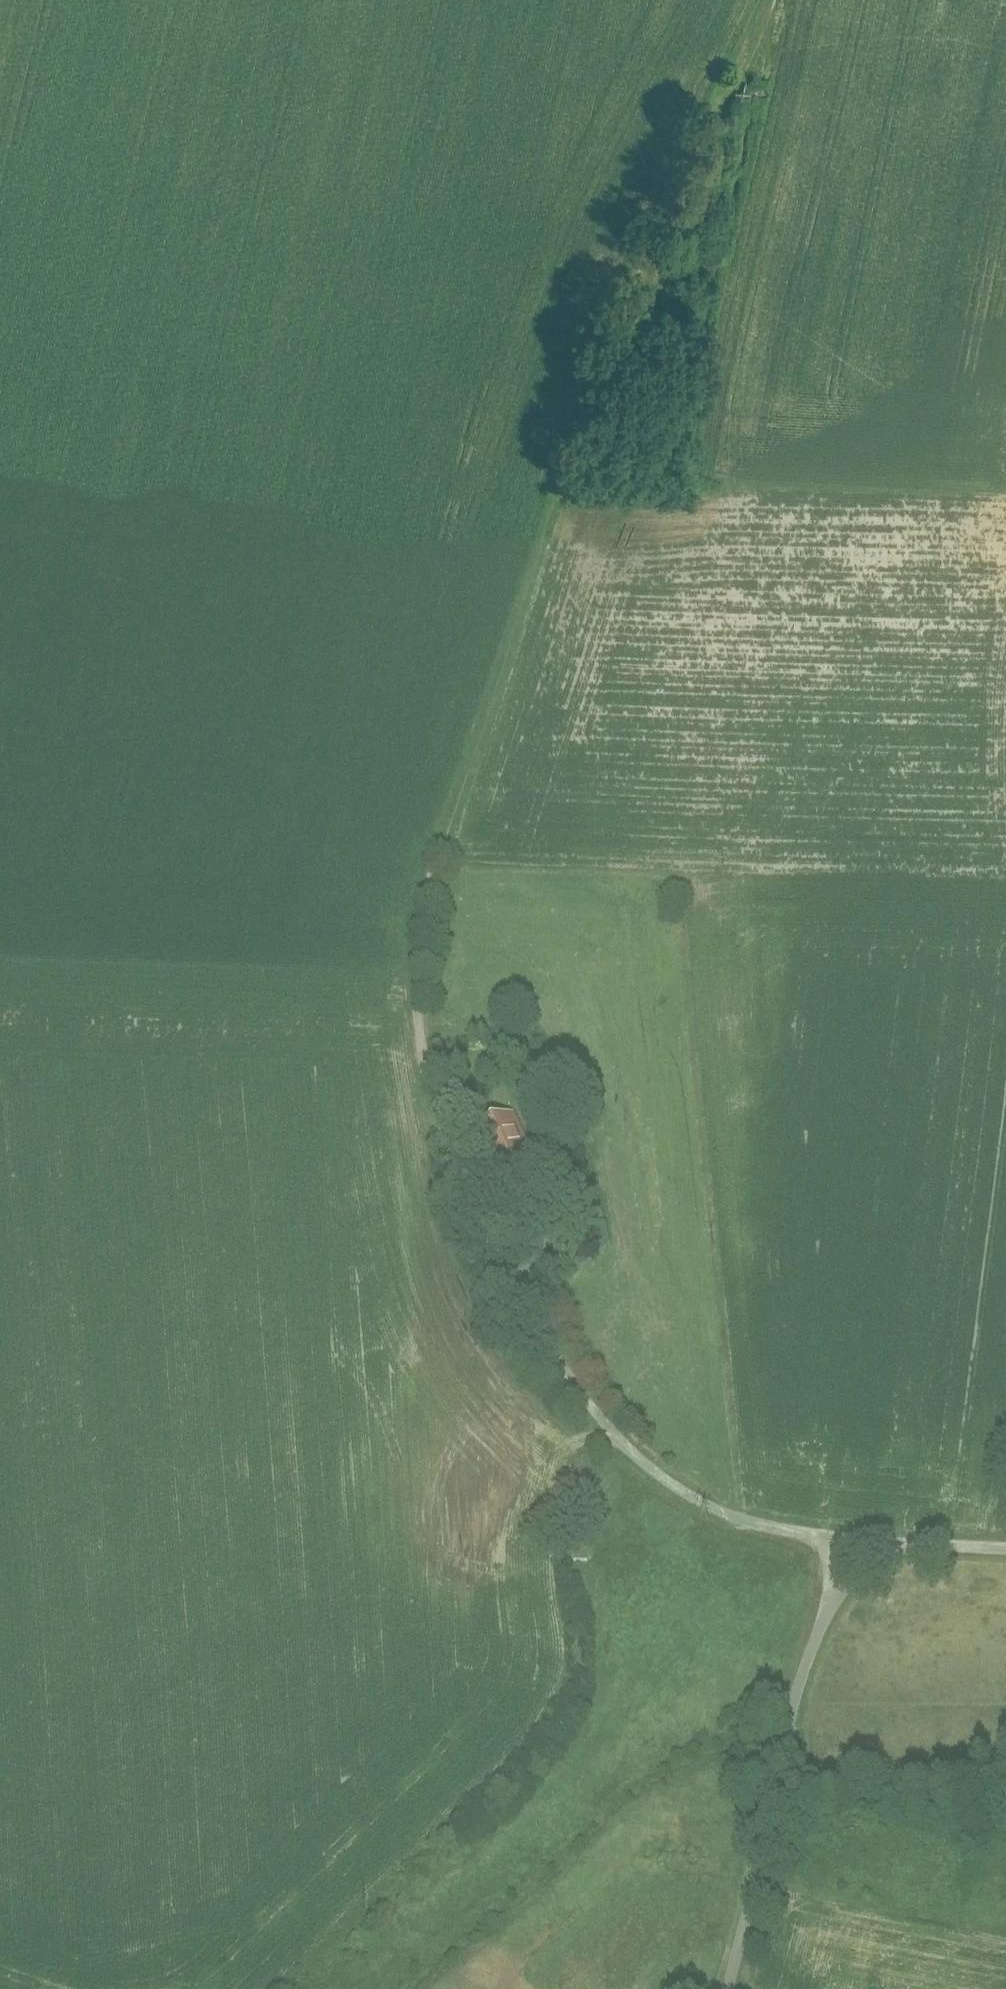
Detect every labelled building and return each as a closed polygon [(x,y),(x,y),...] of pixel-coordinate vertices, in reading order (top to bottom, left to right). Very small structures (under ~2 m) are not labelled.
[(492,1180),(534,1162),(514,1114),(472,1132),(492,1180)]
